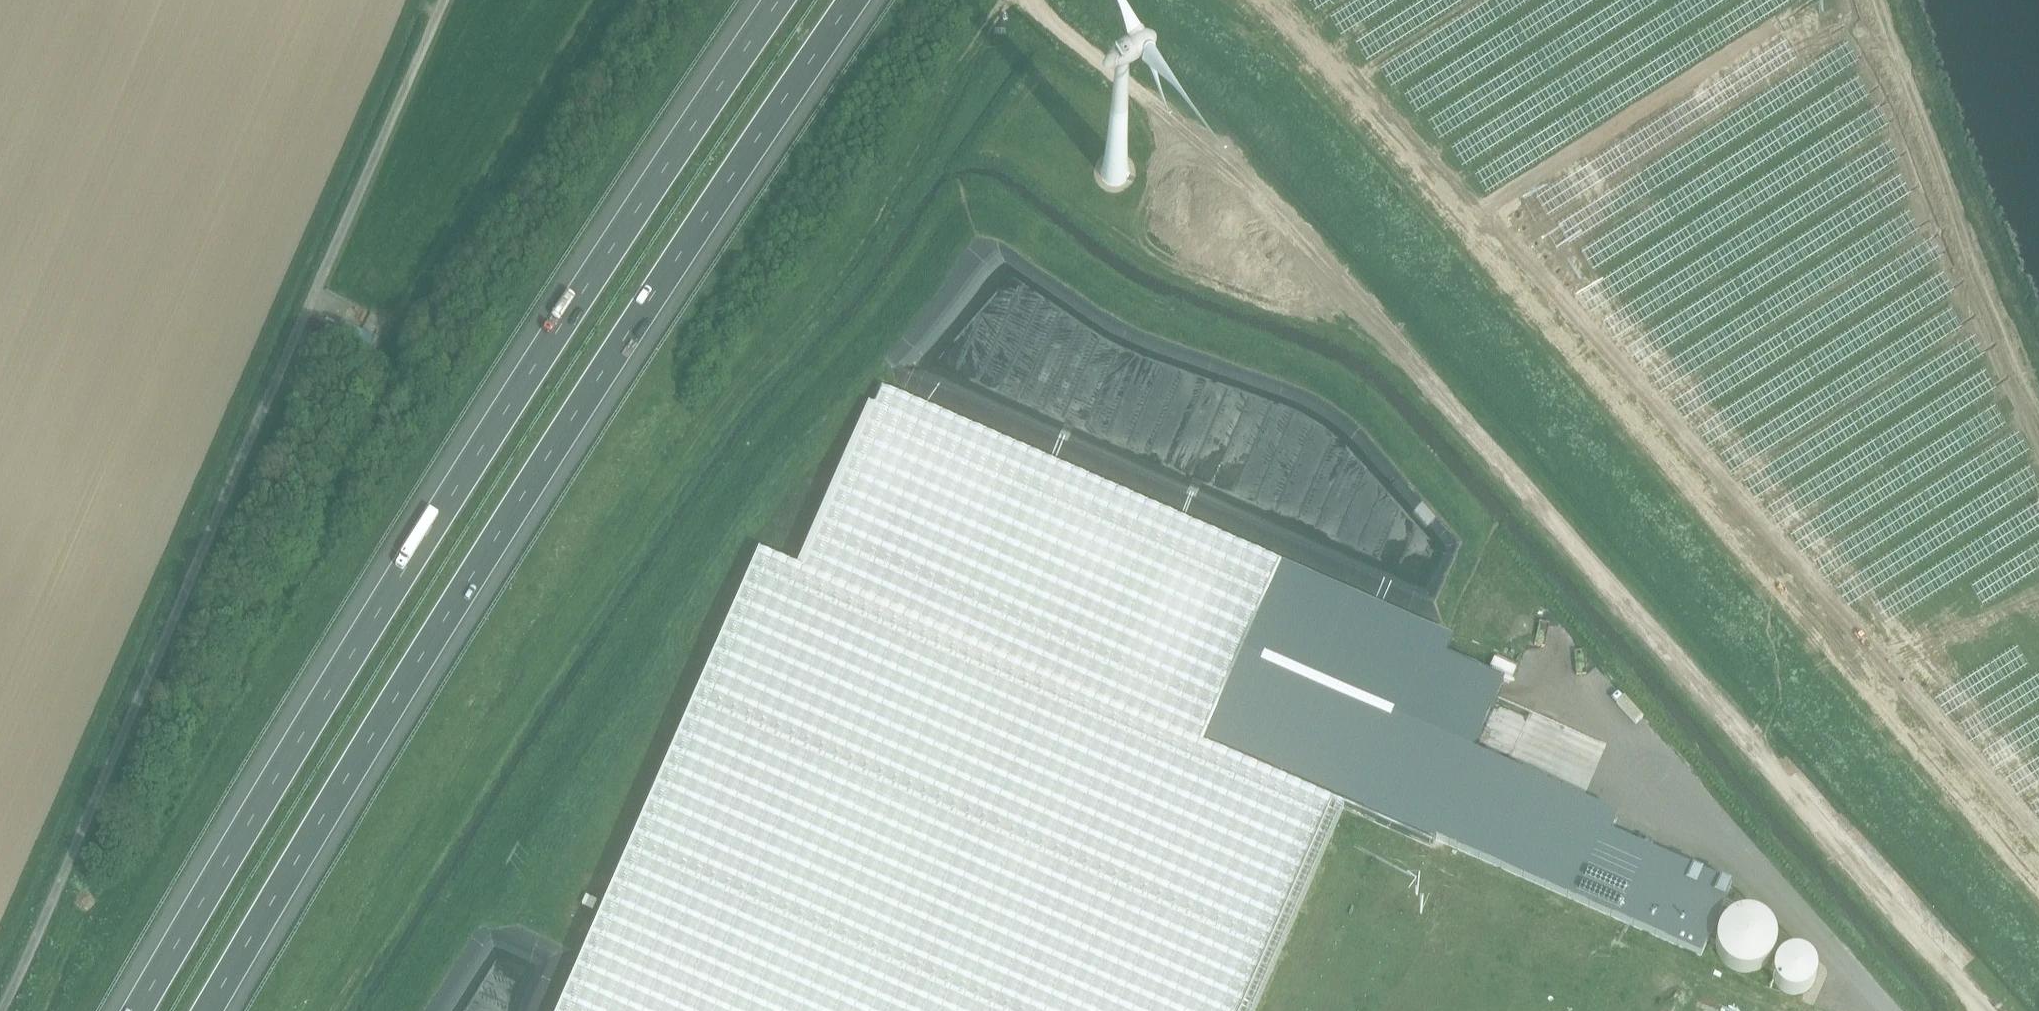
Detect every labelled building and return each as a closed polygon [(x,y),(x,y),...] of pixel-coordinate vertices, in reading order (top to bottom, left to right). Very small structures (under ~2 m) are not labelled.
[(559,1010),(1255,1010),(1345,806),(1433,845),(1435,840),(1701,956),(1731,888),(1610,835),(1617,819),(1472,755),(1504,682),(1446,656),(1453,640),(882,390),(875,407),(869,404),(797,569),(759,553),(559,1010)] [(1717,935),(1716,946),(1719,956),(1724,964),(1731,969),(1740,973),(1752,973),(1762,969),(1770,962),(1775,950),(1775,937),(1772,928),(1766,921),(1758,916),(1748,913),(1737,915),(1729,919),(1722,925),(1717,935)] [(1779,960),(1774,970),(1775,980),(1779,988),(1785,993),(1793,996),(1803,994),(1811,988),(1815,981),(1816,970),(1812,961),(1804,954),(1794,953),(1785,955),(1779,960)]
